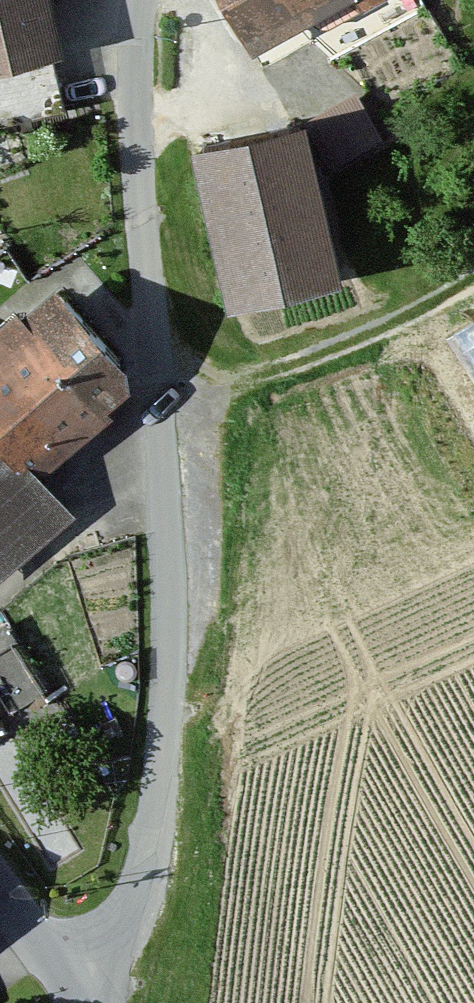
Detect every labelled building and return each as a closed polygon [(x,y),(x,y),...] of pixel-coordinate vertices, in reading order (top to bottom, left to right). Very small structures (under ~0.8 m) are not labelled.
[(79,112),(57,0),(0,0),(0,128),(79,112)] [(261,57),(366,0),(231,0),(261,57)] [(362,85),(308,111),(319,170),(387,137),(362,85)] [(308,111),(191,132),(221,293),(337,272),(319,170),(308,111)] [(69,513),(28,466),(135,372),(64,293),(40,315),(25,298),(0,320),(0,574),(69,513)] [(448,332),(473,375),(473,317),(448,332)]
